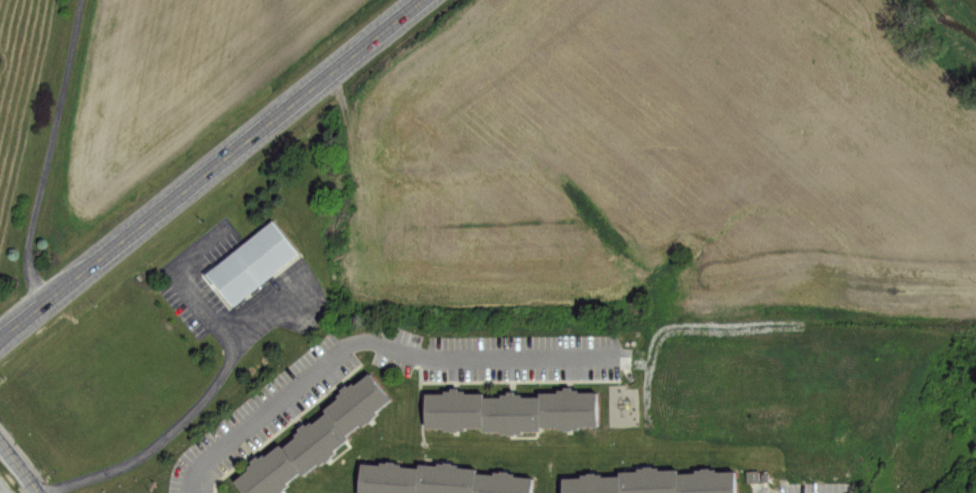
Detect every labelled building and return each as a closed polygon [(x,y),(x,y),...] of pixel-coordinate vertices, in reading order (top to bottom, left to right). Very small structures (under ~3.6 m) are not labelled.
[(204,270),(271,218),(300,255),(233,307),(204,270)] [(321,408),(336,397),(334,394),(339,390),(338,387),(344,383),(346,384),(351,380),(353,382),(368,370),(390,398),(345,433),(327,409),(324,411),(321,408)] [(423,392),(441,392),(442,388),(449,388),(449,385),(457,386),(456,388),(463,388),(463,391),(481,391),(481,395),(482,427),(465,427),(465,430),(459,430),(459,432),(451,432),(451,429),(444,429),(444,425),(423,425),(423,392)] [(557,390),(557,388),(564,388),(564,385),(571,385),(571,388),(576,388),(576,391),(595,391),(595,425),(577,425),(577,428),(572,428),(572,431),(564,431),(564,429),(556,429),(556,426),(537,426),(537,395),(537,391),(557,390)] [(514,393),(519,393),(519,395),(537,395),(537,426),(538,428),(520,428),(520,431),(514,431),(514,434),(507,434),(507,432),(500,432),(500,430),(482,430),(482,427),(481,395),(499,395),(499,392),(506,392),(506,389),(514,389),(514,393)] [(281,445),(294,435),(292,432),(297,428),(296,426),(301,422),(303,424),(308,419),(310,421),(324,411),(327,409),(345,433),(348,436),(302,472),(300,470),(281,445)] [(300,470),(269,492),(244,492),(233,479),(248,468),(245,465),(250,461),(249,458),(255,454),(256,455),(261,453),(263,454),(279,442),(281,445),(300,470)] [(418,465),(416,492),(357,492),(360,461),(378,462),(378,460),(385,460),(385,458),(394,458),(394,460),(400,461),(399,464),(418,465)] [(477,471),(476,492),(416,492),(418,465),(418,463),(437,464),(438,462),(443,462),(443,460),(451,460),(451,462),(457,462),(457,465),(477,466),(477,471)] [(675,472),(676,492),(622,492),(621,472),(621,470),(637,469),(637,466),(643,466),(643,464),(651,464),(651,466),(656,466),(656,469),(674,468),(675,472)] [(735,469),(736,492),(676,492),(675,472),(694,471),(694,468),(700,468),(700,465),(710,465),(709,468),(715,467),(716,469),(735,469)] [(533,474),(531,492),(476,492),(477,471),(493,473),(493,470),(499,470),(499,468),(508,468),(508,470),(514,471),(514,473),(533,474)] [(621,472),(622,492),(562,492),(561,477),(581,476),(581,472),(587,472),(587,469),(595,469),(595,471),(601,471),(601,473),(621,472)]
